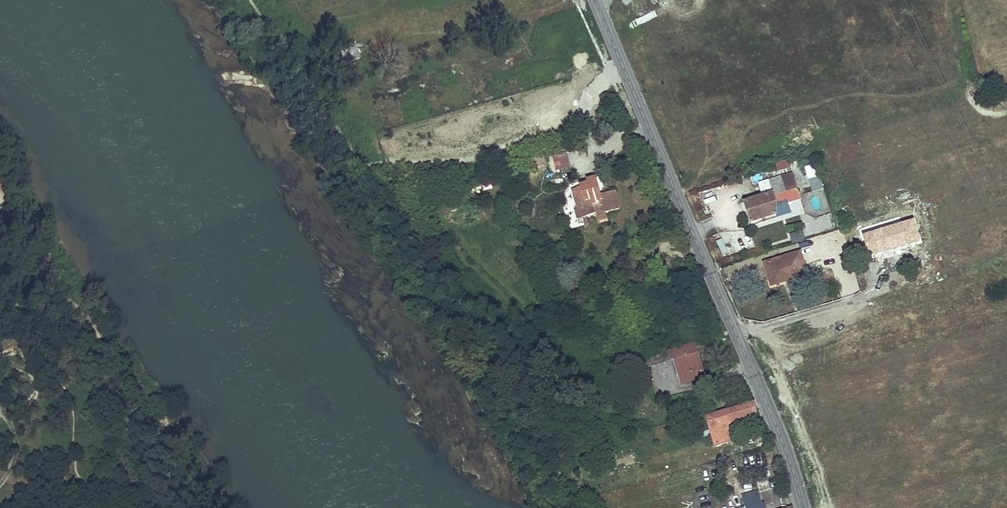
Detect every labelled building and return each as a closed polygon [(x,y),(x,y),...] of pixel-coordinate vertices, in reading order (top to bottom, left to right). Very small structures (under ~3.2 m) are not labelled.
[(353,44),(338,49),(344,64),(358,59),(353,44)] [(548,160),(545,149),(530,154),(533,164),(548,160)] [(556,171),(569,168),(567,158),(554,161),(556,171)] [(816,165),(804,167),(810,193),(822,190),(816,165)] [(772,193),(744,201),(751,222),(775,214),(774,209),(772,204),(776,203),(773,195),(797,187),(795,181),(784,185),(781,175),(767,179),(772,193)] [(602,195),(597,178),(588,181),(589,184),(581,186),(582,188),(574,190),(577,200),(576,200),(579,212),(585,210),(588,218),(596,216),(599,223),(609,220),(607,213),(621,209),(616,191),(602,195)] [(800,200),(797,187),(773,195),(776,203),(772,204),(774,209),(800,200)] [(588,218),(585,210),(579,212),(576,212),(579,221),(583,220),(588,218)] [(913,222),(864,236),(870,256),(918,241),(913,222)] [(750,239),(731,246),(735,255),(754,247),(750,239)] [(721,240),(716,242),(723,256),(728,253),(721,240)] [(800,252),(765,263),(770,280),(786,276),(787,280),(807,274),(800,252)] [(672,352),(645,360),(647,369),(674,360),(681,384),(704,376),(694,345),(672,352)] [(670,347),(643,355),(645,360),(672,352),(670,347)] [(753,401),(705,415),(715,446),(724,444),(727,443),(724,432),(729,431),(727,425),(729,424),(758,415),(753,401)] [(724,432),(727,443),(734,441),(729,424),(727,425),(729,431),(724,432)] [(745,507),(763,507),(757,490),(741,495),(745,507)]
